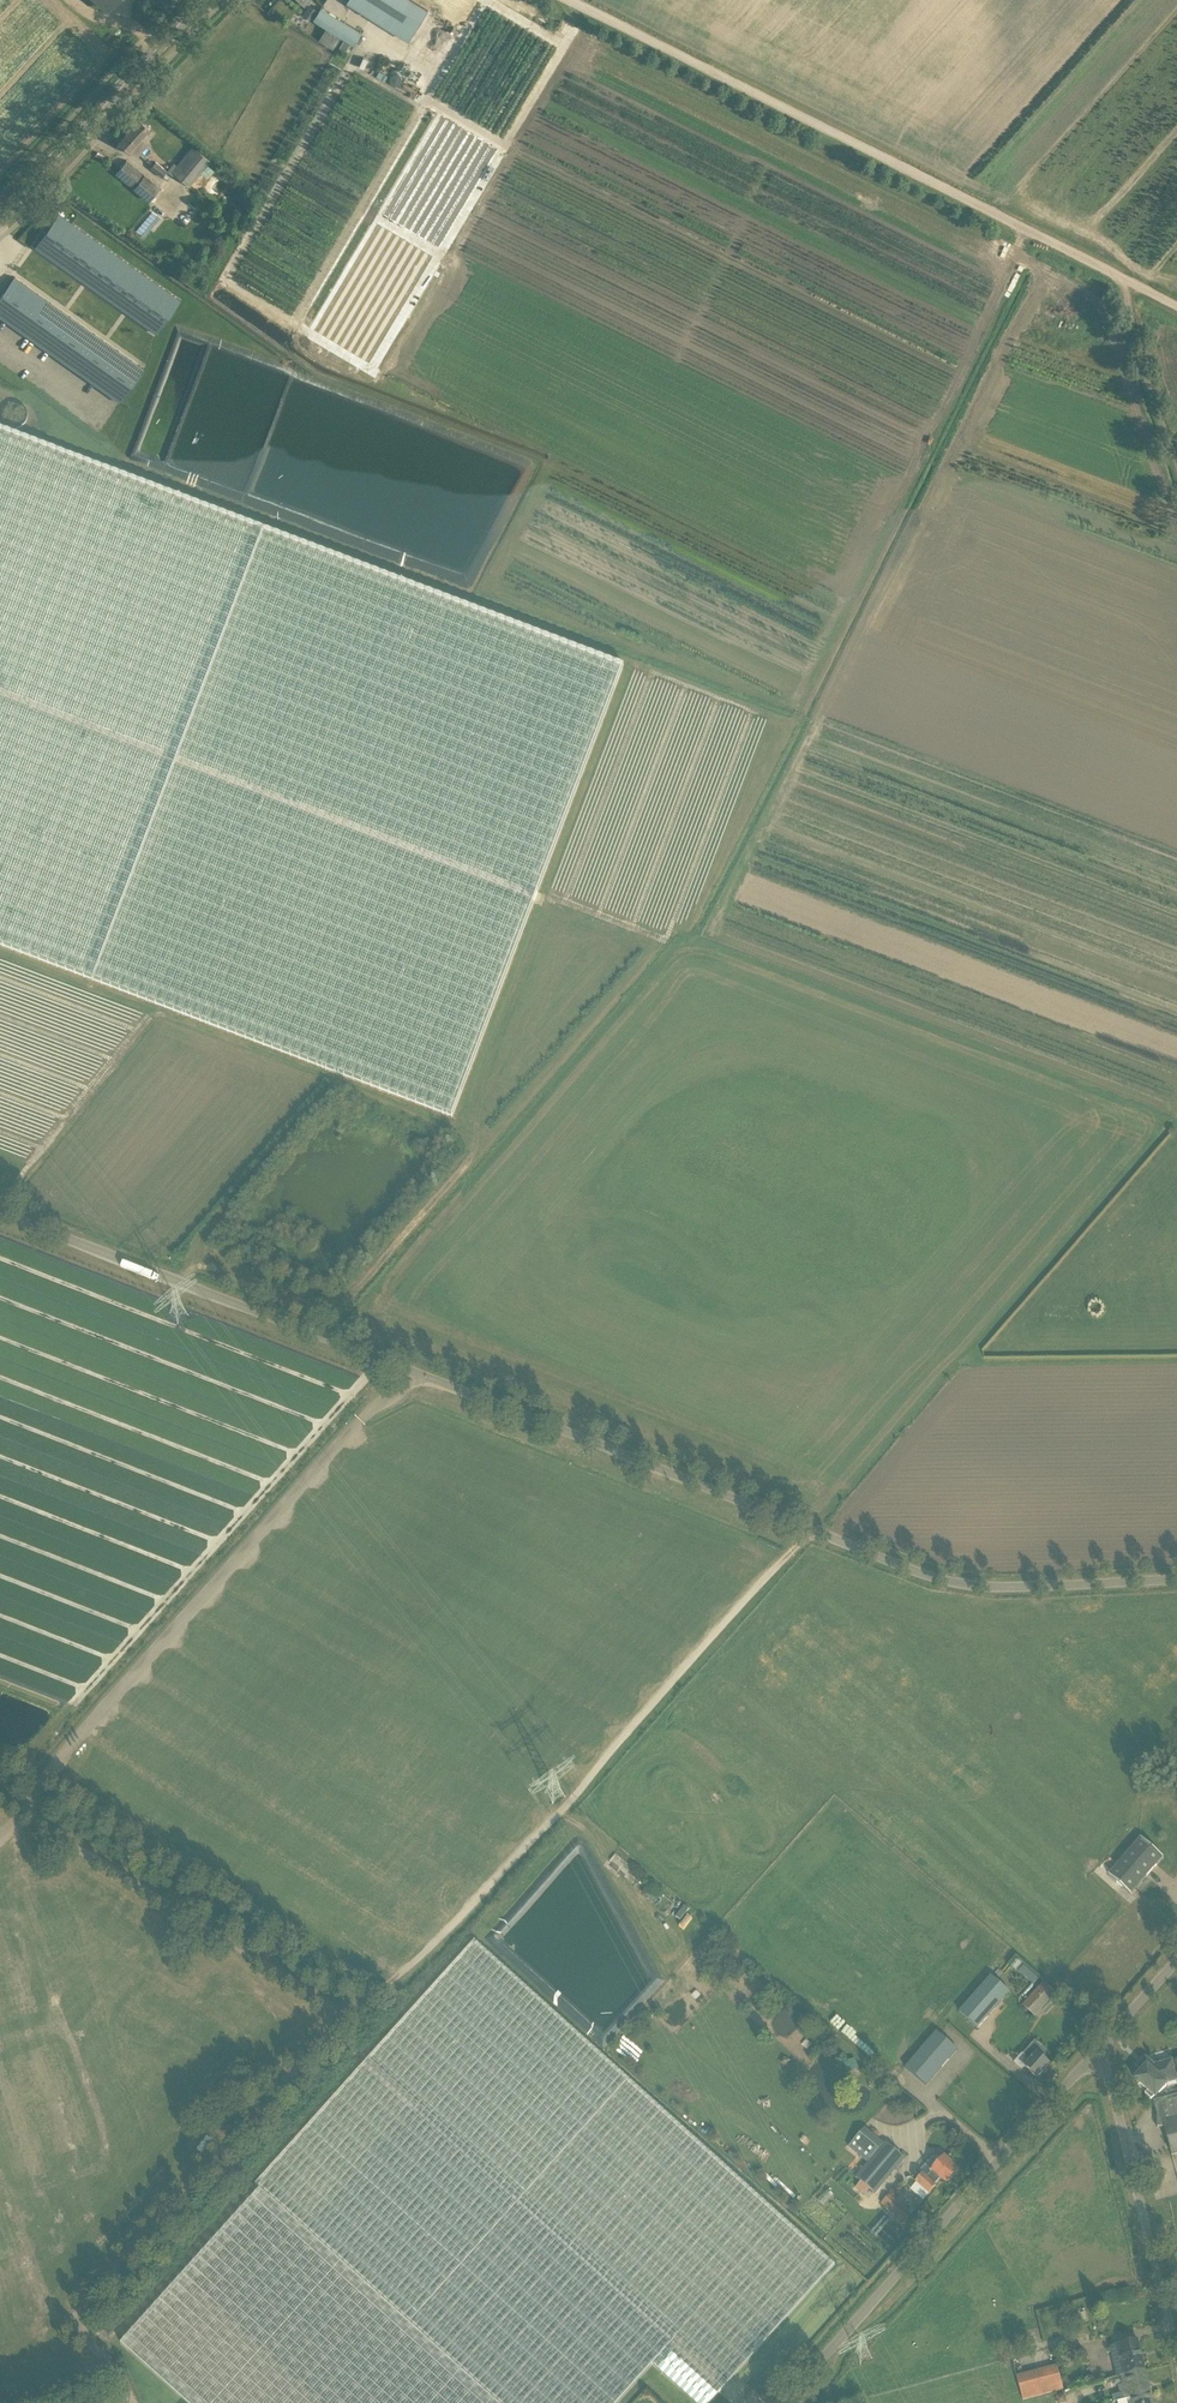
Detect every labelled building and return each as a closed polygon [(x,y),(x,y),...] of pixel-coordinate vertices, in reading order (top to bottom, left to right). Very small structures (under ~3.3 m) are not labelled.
[(414,0),(348,0),(348,1),(395,30),(414,0)] [(309,4),(303,14),(311,19),(318,9),(309,4)] [(351,42),(355,45),(362,32),(322,7),(314,19),(327,27),(319,39),(334,48),(341,36),(345,38),(340,47),(346,51),(351,42)] [(152,128),(137,115),(116,138),(137,157),(149,143),(143,138),(152,128)] [(195,146),(174,171),(190,185),(211,160),(195,146)] [(126,159),(115,172),(150,200),(161,187),(126,159)] [(161,175),(167,169),(156,159),(150,165),(161,175)] [(35,246),(48,255),(51,251),(50,251),(71,221),(58,212),(35,246)] [(51,251),(63,260),(84,230),(71,221),(50,251),(51,251)] [(96,239),(84,230),(63,260),(75,268),(96,239)] [(96,239),(75,268),(87,277),(108,247),(96,239)] [(87,277),(99,285),(120,256),(108,247),(87,277)] [(132,264),(120,256),(99,285),(111,294),(132,264)] [(123,303),(144,273),(132,264),(111,294),(123,303)] [(123,303),(135,311),(156,281),(144,273),(123,303)] [(24,288),(11,279),(0,295),(0,316),(3,318),(24,288)] [(168,290),(156,281),(135,311),(147,320),(168,290)] [(15,327),(36,297),(24,288),(3,318),(15,327)] [(147,320),(159,329),(180,299),(168,290),(147,320)] [(27,335),(48,306),(36,297),(15,327),(27,335)] [(60,314),(48,306),(27,335),(39,344),(60,314)] [(60,314),(39,344),(47,350),(68,320),(60,314)] [(68,320),(47,350),(59,358),(80,328),(68,320)] [(59,358),(71,367),(92,337),(80,328),(59,358)] [(83,375),(104,346),(92,337),(71,367),(83,375)] [(83,375),(95,384),(116,354),(104,346),(83,375)] [(128,363),(116,354),(95,384),(107,392),(128,363)] [(128,363),(107,392),(120,401),(141,372),(128,363)] [(28,422),(29,417),(29,414),(28,411),(27,409),(25,406),(21,403),(18,403),(15,402),(12,403),(9,403),(7,405),(5,407),(2,411),(1,414),(1,417),(1,420),(2,422),(3,424),(6,427),(10,430),(14,431),(16,431),(21,430),(23,429),(25,426),(27,424),(28,422)] [(450,1116),(530,906),(623,668),(0,431),(0,944),(450,1116)] [(1140,1840),(1108,1876),(1130,1896),(1162,1860),(1140,1840)] [(652,2365),(694,2402),(711,2402),(718,2396),(737,2375),(834,2266),(826,2258),(629,2081),(474,1942),(291,2146),(256,2184),(261,2188),(121,2344),(186,2402),(618,2402),(652,2365)] [(991,1977),(959,2013),(977,2029),(1009,1993),(991,1977)] [(1044,1985),(1024,2007),(1034,2015),(1043,2005),(1045,2006),(1054,1994),(1044,1985)] [(691,1996),(696,2001),(701,1996),(696,1991),(691,1996)] [(912,2074),(926,2087),(958,2050),(937,2032),(913,2059),(920,2065),(912,2074)] [(812,2045),(806,2040),(801,2045),(807,2051),(812,2045)] [(1024,2067),(1037,2079),(1049,2065),(1043,2060),(1045,2058),(1046,2055),(1046,2053),(1045,2050),(1035,2042),(1023,2055),(1030,2061),(1024,2067)] [(1155,2066),(1145,2058),(1136,2069),(1141,2073),(1135,2080),(1149,2093),(1146,2096),(1152,2100),(1158,2093),(1160,2095),(1170,2085),(1176,2083),(1176,2081),(1172,2062),(1155,2066)] [(855,2059),(843,2064),(847,2074),(859,2069),(855,2059)] [(1153,2102),(1157,2115),(1157,2128),(1164,2128),(1172,2157),(1176,2155),(1176,2096),(1153,2102)] [(915,2105),(911,2109),(917,2114),(920,2110),(915,2105)] [(876,2195),(906,2159),(886,2142),(884,2144),(865,2128),(848,2148),(857,2155),(846,2167),(856,2176),(856,2177),(876,2195)] [(944,2157),(942,2160),(940,2158),(937,2157),(935,2157),(933,2158),(930,2159),(918,2173),(921,2176),(916,2182),(929,2194),(936,2187),(935,2186),(941,2179),(946,2184),(957,2171),(951,2165),(952,2164),(944,2157)] [(890,2194),(882,2203),(903,2224),(912,2216),(890,2194)] [(1145,2370),(1138,2340),(1108,2347),(1115,2377),(1145,2370)] [(1016,2376),(1023,2401),(1064,2390),(1057,2366),(1016,2376)] [(1149,2387),(1145,2370),(1115,2377),(1116,2379),(1121,2378),(1122,2385),(1118,2386),(1120,2394),(1149,2387)] [(1149,2387),(1120,2394),(1121,2401),(1131,2399),(1132,2402),(1153,2402),(1149,2387)] [(1055,2396),(1057,2402),(1066,2402),(1067,2402),(1064,2394),(1055,2396)]
